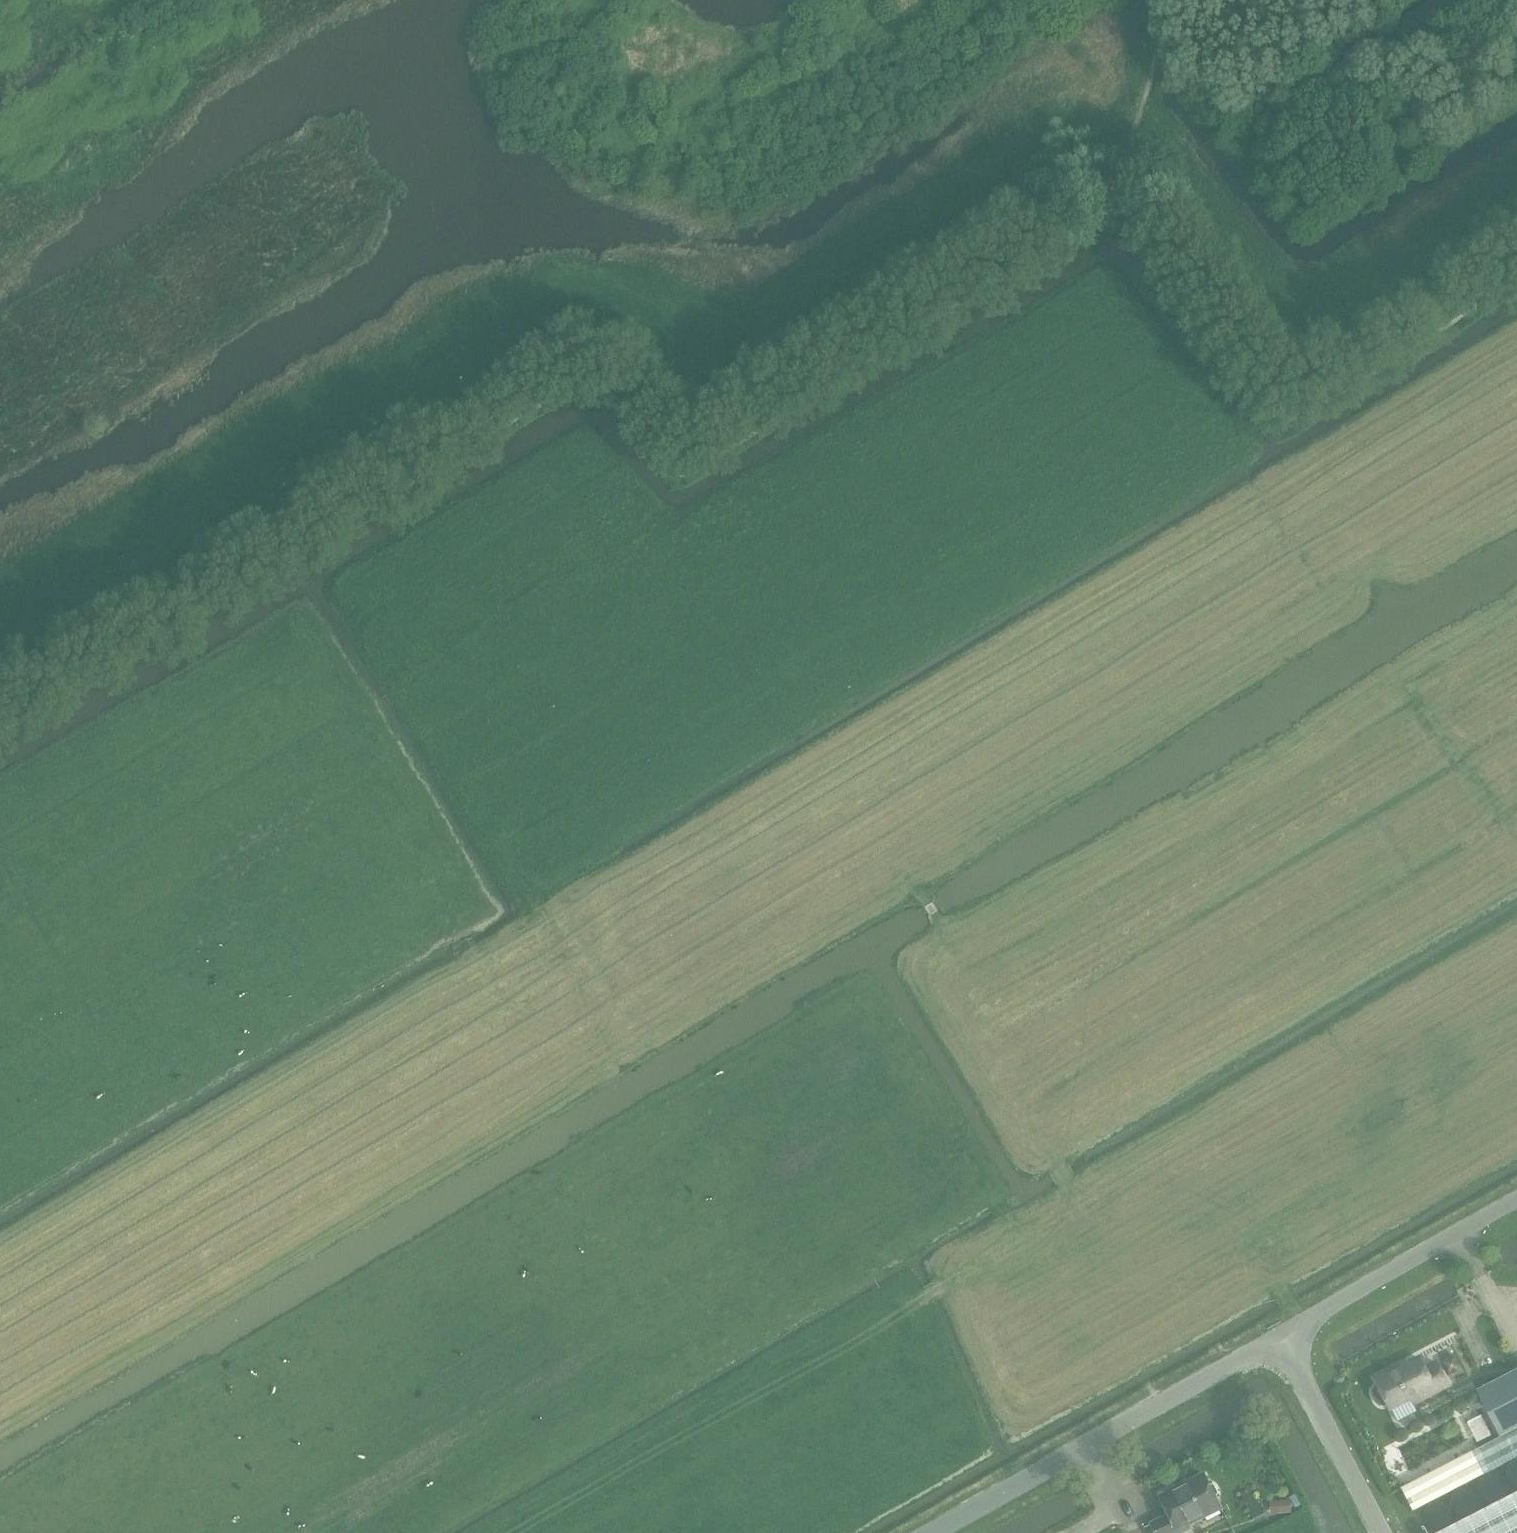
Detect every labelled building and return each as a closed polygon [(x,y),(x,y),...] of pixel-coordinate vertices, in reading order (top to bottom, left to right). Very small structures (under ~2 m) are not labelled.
[(1374,1390),(1374,1391),(1374,1394),(1377,1402),(1378,1403),(1380,1404),(1381,1404),(1382,1405),(1384,1405),(1385,1405),(1387,1404),(1389,1403),(1399,1422),(1418,1412),(1410,1397),(1414,1395),(1417,1401),(1448,1385),(1436,1362),(1425,1368),(1420,1358),(1377,1381),(1379,1385),(1377,1386),(1376,1386),(1375,1387),(1374,1389),(1374,1390)] [(1501,1437),(1402,1488),(1414,1512),(1516,1458),(1516,1370),(1477,1391),(1501,1437)] [(1152,1524),(1156,1532),(1180,1532),(1178,1530),(1222,1508),(1216,1496),(1218,1493),(1214,1485),(1210,1484),(1205,1475),(1176,1491),(1175,1488),(1160,1496),(1169,1515),(1152,1524)] [(1439,1532),(1516,1532),(1516,1493),(1439,1532)] [(1294,1513),(1293,1500),(1272,1502),(1273,1515),(1294,1513)]
